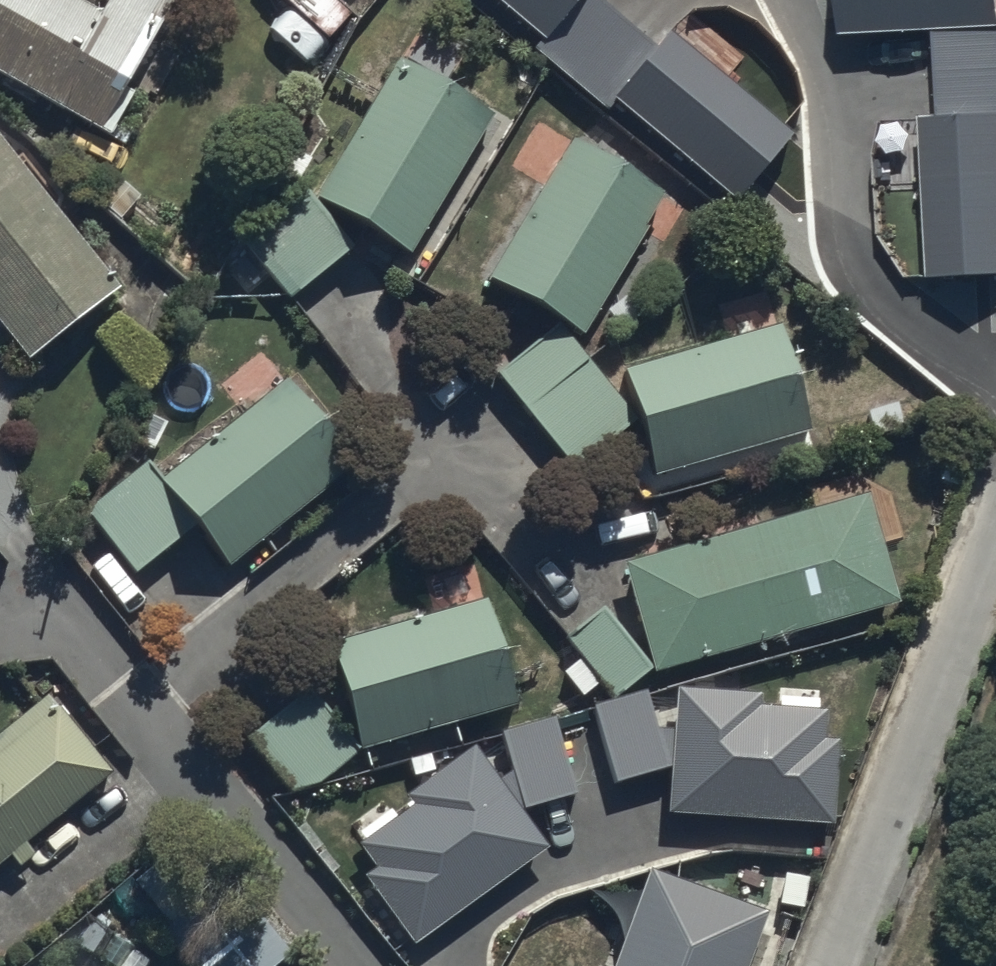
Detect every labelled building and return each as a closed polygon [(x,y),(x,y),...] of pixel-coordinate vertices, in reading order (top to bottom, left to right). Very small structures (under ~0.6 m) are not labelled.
[(102,127),(175,0),(97,0),(95,4),(88,0),(0,0),(0,70),(102,127)] [(546,36),(535,49),(607,109),(617,97),(738,198),(795,131),(672,29),(658,46),(603,0),(502,0),(546,36)] [(838,34),(930,29),(935,115),(916,116),(924,276),(995,272),(995,24),(994,0),(836,0),(838,34)] [(313,196),(410,255),(498,113),(402,53),(313,196)] [(117,289),(0,137),(0,328),(25,360),(117,289)] [(569,141),(488,276),(577,329),(659,194),(569,141)] [(353,249),(305,188),(235,239),(285,302),(353,249)] [(573,467),(636,419),(562,323),(499,371),(573,467)] [(636,419),(654,479),(813,432),(781,324),(622,371),(636,419)] [(195,528),(229,562),(361,461),(293,372),(156,477),(145,463),(81,512),(131,577),(195,528)] [(625,566),(647,661),(900,603),(870,497),(625,566)] [(602,594),(560,633),(606,689),(647,661),(602,594)] [(333,645),(363,749),(517,705),(487,601),(333,645)] [(303,810),(363,749),(301,682),(238,747),(303,810)] [(649,690),(595,705),(618,782),(672,766),(669,812),(837,824),(841,739),(824,738),(827,708),(762,704),(764,690),(679,683),(676,727),(660,727),(649,690)] [(111,770),(48,692),(0,731),(0,861),(111,770)] [(379,865),(366,875),(417,945),(551,845),(526,808),(577,792),(557,715),(506,730),(516,770),(502,778),(477,744),(408,793),(416,804),(363,843),(379,865)] [(180,965),(281,965),(289,961),(196,831),(121,885),(180,965)] [(654,868),(617,965),(747,965),(768,912),(654,868)]
